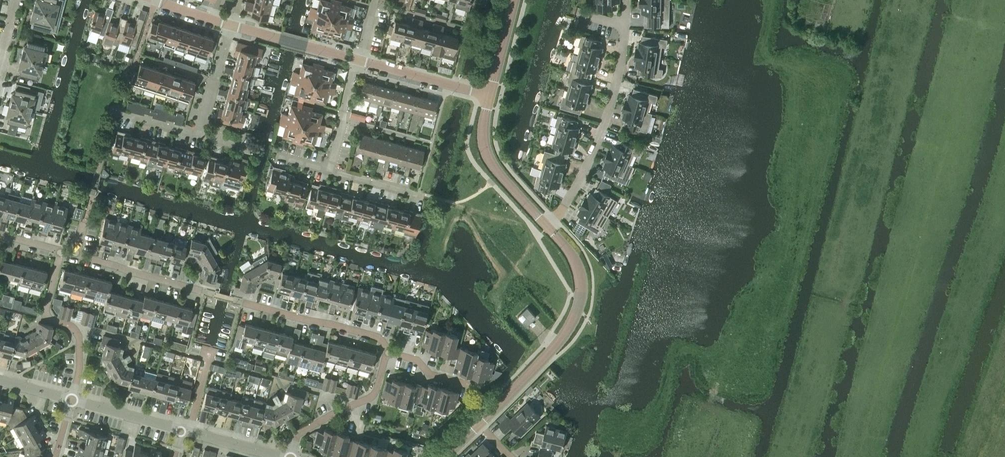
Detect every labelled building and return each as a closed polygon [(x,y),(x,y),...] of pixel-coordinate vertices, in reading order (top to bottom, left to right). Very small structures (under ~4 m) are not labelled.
[(33,9),(61,16),(63,5),(61,4),(62,0),(35,0),(33,9)] [(244,8),(252,10),(250,17),(267,22),(269,14),(272,4),(259,0),(255,0),(254,3),(246,1),(244,8)] [(309,12),(310,12),(331,18),(335,2),(326,0),(319,0),(317,9),(311,7),(309,12)] [(471,2),(471,0),(456,0),(456,2),(454,7),(468,11),(471,2)] [(611,0),(593,0),(594,6),(596,6),(596,8),(611,8),(611,0)] [(669,1),(640,0),(640,7),(642,7),(641,12),(644,13),(644,27),(669,27),(669,1)] [(335,2),(331,18),(352,24),(354,19),(348,17),(351,7),(335,2)] [(109,21),(113,9),(107,7),(105,14),(95,11),(89,28),(91,28),(89,34),(97,37),(98,33),(104,35),(109,21)] [(32,20),(31,26),(51,31),(51,28),(55,29),(56,26),(58,27),(61,16),(33,9),(30,20),(32,20)] [(309,12),(308,18),(314,19),(311,29),(316,31),(315,35),(322,37),(323,33),(327,34),(331,18),(310,12),(309,12)] [(126,21),(127,19),(121,17),(118,24),(109,21),(104,35),(101,43),(111,46),(112,43),(118,45),(119,43),(121,38),(120,38),(126,21)] [(135,45),(144,19),(138,17),(135,24),(126,21),(120,38),(121,38),(119,43),(128,46),(129,43),(135,45)] [(331,18),(327,34),(342,38),(345,28),(351,29),(352,24),(331,18)] [(411,44),(418,19),(412,18),(410,25),(405,24),(401,41),(411,44)] [(421,47),(426,29),(421,28),(423,21),(418,19),(411,44),(421,47)] [(152,22),(145,40),(156,44),(156,42),(163,44),(169,24),(158,21),(157,23),(152,22)] [(401,41),(405,24),(395,21),(393,26),(390,25),(388,33),(391,34),(390,38),(401,41)] [(169,24),(163,44),(170,47),(169,50),(173,51),(174,48),(175,44),(180,28),(169,24)] [(432,49),(438,25),(433,24),(431,31),(426,29),(421,47),(432,49)] [(441,57),(447,35),(442,33),(444,26),(438,25),(432,49),(431,54),(441,57)] [(175,44),(174,48),(184,51),(186,47),(191,31),(180,28),(175,44)] [(186,47),(184,51),(195,55),(202,35),(191,31),(186,47)] [(202,35),(195,55),(207,59),(208,54),(209,50),(214,51),(217,41),(213,40),(213,39),(202,35)] [(455,60),(457,52),(459,44),(456,43),(458,38),(447,35),(441,57),(455,60)] [(599,60),(602,48),(599,48),(601,41),(581,35),(578,46),(580,47),(578,54),(599,60)] [(666,47),(667,39),(642,36),(641,43),(639,42),(638,48),(636,47),(635,54),(660,57),(661,46),(666,47)] [(46,51),(47,45),(27,40),(26,46),(24,45),(21,56),(43,62),(46,51)] [(259,61),(263,49),(237,42),(235,51),(239,52),(236,60),(254,65),(256,60),(259,61)] [(91,52),(90,57),(89,59),(95,61),(97,58),(98,55),(91,52)] [(595,71),(599,60),(578,54),(576,61),(573,61),(570,71),(591,77),(593,71),(595,71)] [(661,77),(662,69),(658,69),(660,57),(635,54),(634,60),(636,60),(635,66),(638,66),(637,73),(661,77)] [(40,73),(43,62),(21,56),(18,67),(20,68),(19,73),(39,79),(40,73)] [(128,68),(132,58),(126,56),(122,66),(128,68)] [(252,75),(254,65),(236,60),(234,69),(230,67),(228,73),(233,74),(234,71),(255,77),(256,76),(252,75)] [(293,71),(292,76),(292,77),(313,82),(318,67),(302,63),(299,73),(293,71)] [(131,84),(133,85),(135,86),(144,89),(151,68),(145,66),(140,64),(137,73),(135,72),(131,84)] [(318,67),(313,82),(335,88),(336,83),(330,81),(333,71),(318,67)] [(151,68),(144,89),(155,92),(162,71),(151,68)] [(162,71),(155,92),(166,96),(173,75),(162,71)] [(255,77),(234,71),(233,74),(230,82),(248,87),(251,78),(255,79),(255,77)] [(588,96),(592,84),(589,84),(591,77),(570,71),(567,82),(570,82),(567,90),(588,96)] [(173,75),(166,96),(177,100),(184,78),(173,75)] [(292,76),(290,82),(291,82),(296,83),(294,94),(299,95),(298,101),(302,102),(304,97),(309,98),(313,82),(292,77),(292,76)] [(184,78),(177,100),(188,103),(190,98),(195,82),(184,78)] [(370,100),(374,84),(363,81),(362,87),(358,86),(356,92),(360,93),(359,98),(370,100)] [(246,97),(248,87),(230,82),(228,91),(224,89),(222,94),(227,96),(228,93),(249,99),(250,98),(246,97)] [(313,82),(309,98),(325,102),(328,92),(333,94),(335,88),(313,82)] [(12,93),(9,104),(31,110),(36,111),(40,94),(35,93),(28,91),(30,87),(16,83),(15,88),(14,94),(12,93)] [(380,103),(385,87),(374,84),(370,100),(378,103),(380,103)] [(391,106),(395,90),(385,87),(380,103),(378,103),(377,108),(381,109),(382,104),(391,106)] [(657,95),(633,88),(631,95),(628,94),(627,100),(625,99),(624,105),(648,112),(651,101),(655,103),(657,95)] [(401,109),(405,93),(395,90),(391,106),(399,108),(401,109)] [(585,107),(588,96),(567,90),(565,97),(563,97),(560,107),(580,113),(582,107),(585,107)] [(249,99),(228,93),(227,96),(224,104),(243,109),(245,100),(249,101),(249,99)] [(412,112),(416,96),(405,93),(401,109),(399,108),(398,114),(402,115),(403,110),(412,112)] [(422,115),(426,98),(416,96),(412,112),(420,114),(422,115)] [(433,118),(437,101),(426,98),(422,115),(420,114),(418,120),(423,121),(424,115),(433,118)] [(282,113),(280,118),(281,119),(302,124),(306,109),(301,107),(302,102),(297,101),(296,106),(291,105),(288,115),(282,113)] [(9,104),(6,115),(8,116),(7,121),(10,122),(7,133),(15,135),(18,124),(26,126),(28,121),(31,110),(9,104)] [(241,114),(243,109),(224,104),(222,113),(218,112),(216,120),(241,127),(245,115),(241,114)] [(648,112),(624,105),(622,112),(624,112),(622,117),(625,118),(623,125),(647,132),(652,113),(648,112)] [(306,109),(302,124),(323,130),(325,125),(319,123),(322,113),(306,109)] [(172,114),(170,120),(174,121),(174,123),(181,125),(182,123),(183,123),(185,117),(183,117),(184,115),(176,113),(176,115),(172,114)] [(575,140),(579,129),(576,128),(578,121),(558,115),(554,126),(557,127),(555,134),(575,140)] [(280,118),(279,124),(285,125),(282,136),(298,140),(302,124),(281,119),(280,118)] [(302,124),(298,140),(313,144),(316,134),(322,135),(323,130),(302,124)] [(129,160),(135,137),(124,134),(125,132),(118,130),(111,153),(118,155),(119,153),(128,155),(127,159),(129,160)] [(367,152),(371,136),(360,133),(356,149),(365,152),(367,152)] [(572,152),(575,140),(555,134),(552,143),(554,144),(553,146),(557,147),(555,153),(555,154),(565,156),(565,157),(567,158),(569,151),(572,152)] [(377,155),(382,139),(371,136),(367,152),(365,152),(363,157),(367,158),(369,153),(377,155)] [(145,140),(135,137),(129,160),(130,160),(131,156),(141,159),(140,161),(146,163),(153,140),(146,138),(145,140)] [(388,158),(392,142),(382,139),(377,155),(386,157),(388,158)] [(640,149),(618,139),(615,146),(613,145),(610,150),(609,149),(606,155),(629,165),(633,154),(637,156),(640,149)] [(163,169),(169,147),(159,144),(159,142),(153,140),(146,163),(153,165),(154,162),(163,165),(162,169),(163,169)] [(398,161),(403,145),(392,142),(388,158),(386,157),(384,163),(388,164),(390,159),(398,161)] [(409,164),(413,148),(403,145),(398,161),(406,163),(409,164)] [(180,150),(169,147),(163,169),(165,170),(166,166),(175,168),(175,171),(181,172),(187,149),(181,147),(180,150)] [(419,167),(424,150),(413,148),(409,164),(406,163),(405,169),(409,170),(411,164),(419,167)] [(199,175),(204,156),(193,153),(194,151),(187,149),(181,172),(188,174),(188,172),(198,174),(196,178),(198,179),(199,175)] [(562,175),(566,164),(563,163),(565,157),(565,156),(555,154),(555,153),(545,150),(541,161),(544,162),(541,169),(562,175)] [(220,187),(229,157),(228,157),(225,156),(222,158),(221,161),(215,160),(216,157),(210,155),(203,180),(209,181),(211,185),(220,187)] [(626,184),(629,177),(625,175),(629,165),(606,155),(604,161),(605,161),(603,167),(606,168),(603,174),(626,184)] [(241,160),(229,157),(220,187),(224,189),(228,186),(239,190),(241,183),(248,159),(241,157),(241,160)] [(284,199),(290,174),(279,170),(279,168),(273,166),(266,190),(273,192),(273,189),(279,191),(278,193),(281,197),(283,198),(283,199),(284,199)] [(559,187),(562,175),(541,169),(539,177),(537,176),(534,187),(554,193),(556,186),(559,187)] [(290,174),(284,199),(295,202),(295,205),(301,206),(308,182),(301,180),(300,183),(295,182),(296,179),(294,175),(291,174),(290,174)] [(386,181),(392,182),(394,176),(388,174),(386,181)] [(323,213),(330,186),(324,185),(323,186),(319,185),(312,183),(306,207),(312,208),(313,206),(318,207),(316,215),(322,217),(323,213)] [(0,220),(2,216),(10,188),(10,187),(6,186),(4,194),(0,192),(0,220)] [(330,186),(323,213),(324,213),(325,209),(335,212),(334,214),(341,216),(347,193),(340,191),(336,190),(336,188),(330,186)] [(0,220),(0,221),(6,223),(8,218),(7,217),(7,215),(14,217),(20,196),(10,193),(11,188),(10,188),(2,216),(0,220)] [(617,201),(596,188),(592,194),(590,193),(587,198),(585,197),(582,202),(607,217),(617,201)] [(358,222),(364,200),(353,197),(354,195),(347,193),(341,216),(347,218),(348,216),(357,218),(356,222),(358,222)] [(24,227),(24,228),(30,230),(33,218),(32,218),(32,216),(39,218),(44,201),(33,198),(34,195),(33,194),(32,198),(30,203),(31,203),(26,220),(27,220),(25,227),(24,227)] [(20,196),(14,217),(20,219),(18,226),(24,227),(25,227),(27,220),(26,220),(31,203),(30,203),(32,198),(31,197),(21,195),(20,196)] [(44,201),(39,218),(46,220),(45,222),(44,221),(41,233),(47,235),(47,234),(47,233),(49,227),(56,201),(55,200),(54,204),(44,201)] [(374,203),(364,200),(358,222),(359,223),(360,219),(369,221),(369,224),(375,225),(382,202),(375,201),(374,203)] [(49,227),(47,233),(47,234),(53,235),(54,230),(53,230),(53,228),(61,230),(68,207),(57,204),(58,201),(56,201),(49,227)] [(392,232),(398,209),(388,207),(388,204),(382,202),(375,225),(382,227),(383,225),(392,227),(391,231),(392,232)] [(598,233),(607,217),(582,202),(579,208),(580,208),(578,213),(580,215),(576,221),(598,233)] [(409,212),(398,209),(392,232),(394,232),(395,228),(404,231),(404,233),(415,236),(422,213),(410,210),(409,212)] [(105,218),(99,240),(107,243),(106,244),(105,244),(104,249),(110,251),(111,245),(118,217),(117,217),(116,221),(105,218)] [(118,217),(111,245),(117,247),(118,242),(117,241),(117,240),(124,242),(129,224),(119,221),(120,218),(118,217)] [(129,224),(124,242),(132,244),(131,245),(130,245),(128,250),(133,251),(134,251),(139,232),(140,233),(141,227),(141,224),(140,223),(139,227),(129,224)] [(133,251),(132,256),(138,258),(140,254),(139,253),(139,251),(146,253),(151,236),(140,233),(139,232),(134,251),(133,251)] [(151,236),(146,253),(153,255),(153,257),(151,257),(150,261),(156,263),(163,235),(162,235),(161,238),(151,236)] [(163,235),(156,263),(162,265),(163,260),(162,259),(162,258),(169,259),(174,242),(163,239),(164,236),(163,235)] [(174,242),(169,259),(176,261),(176,263),(175,263),(173,268),(179,269),(181,263),(187,240),(175,237),(174,242)] [(205,243),(195,256),(199,262),(212,255),(217,252),(209,238),(205,243)] [(192,239),(188,254),(195,256),(205,243),(192,239)] [(606,253),(600,257),(603,263),(610,259),(606,253)] [(266,254),(252,262),(262,280),(263,280),(263,279),(269,276),(267,260),(266,254)] [(212,255),(199,262),(202,269),(218,267),(212,255)] [(12,261),(0,258),(0,275),(8,277),(12,261)] [(280,263),(267,260),(269,276),(276,278),(280,263)] [(19,280),(23,265),(12,261),(8,277),(19,280)] [(252,262),(239,271),(243,274),(255,284),(261,280),(261,281),(262,280),(252,262)] [(30,287),(35,268),(23,265),(19,280),(18,284),(30,287)] [(218,267),(202,269),(201,276),(204,277),(208,278),(212,279),(215,280),(218,267)] [(42,290),(43,286),(47,271),(35,268),(30,287),(42,290)] [(71,292),(77,272),(64,268),(59,288),(71,292)] [(282,272),(277,289),(285,291),(285,293),(283,292),(282,298),(287,300),(295,272),(294,271),(293,275),(282,272)] [(306,278),(301,295),(307,297),(308,297),(308,299),(307,299),(305,306),(310,307),(317,281),(318,276),(318,274),(308,271),(306,278)] [(83,295),(88,275),(77,272),(71,292),(83,295)] [(295,272),(287,300),(293,301),(295,295),(294,295),(294,293),(301,295),(306,278),(295,275),(296,272),(295,272)] [(317,281),(310,307),(317,309),(320,297),(319,296),(319,295),(326,296),(330,279),(320,277),(321,273),(320,273),(319,276),(318,276),(317,281)] [(243,274),(239,286),(243,287),(246,288),(250,289),(254,290),(255,284),(243,274)] [(94,298),(100,278),(88,275),(83,295),(94,298)] [(109,291),(112,281),(100,278),(94,298),(105,301),(107,296),(109,290),(109,291)] [(330,279),(326,296),(333,298),(332,300),(331,300),(328,312),(333,314),(334,311),(333,311),(335,305),(336,305),(343,279),(342,279),(341,282),(330,279)] [(335,305),(333,311),(334,311),(340,313),(342,308),(340,308),(341,306),(348,308),(354,286),(343,283),(344,279),(343,279),(336,305),(335,305)] [(362,319),(362,321),(368,323),(371,311),(370,311),(370,309),(377,311),(382,293),(383,289),(372,286),(371,287),(364,314),(363,320),(362,319)] [(358,287),(352,309),(360,311),(359,313),(358,313),(357,318),(362,319),(363,320),(364,314),(371,287),(370,287),(369,290),(358,287)] [(115,314),(116,309),(120,294),(109,291),(109,290),(107,296),(105,301),(104,305),(103,311),(115,314)] [(382,293),(377,311),(384,313),(384,314),(383,314),(381,319),(386,321),(387,321),(392,302),(393,302),(394,297),(394,293),(393,293),(392,296),(382,293)] [(126,317),(132,297),(120,294),(116,309),(115,314),(126,317)] [(152,319),(157,299),(144,295),(143,300),(144,300),(140,315),(139,315),(152,319)] [(140,315),(144,300),(143,300),(132,297),(126,317),(138,320),(139,315),(140,315)] [(386,321),(385,326),(392,328),(393,323),(392,322),(392,320),(393,321),(399,322),(404,305),(405,300),(395,297),(394,297),(393,302),(392,302),(387,321),(386,321)] [(163,322),(165,316),(169,302),(157,299),(152,319),(163,322)] [(404,305),(399,322),(405,324),(403,331),(409,332),(417,302),(405,299),(405,300),(404,305)] [(176,319),(180,305),(169,302),(165,316),(176,319)] [(417,302),(409,332),(415,334),(416,329),(415,329),(415,327),(417,327),(423,329),(427,312),(429,305),(417,302)] [(58,314),(58,316),(64,318),(67,306),(53,303),(52,306),(57,314),(58,314)] [(37,315),(38,309),(25,305),(24,306),(23,311),(37,315)] [(192,332),(197,313),(191,311),(192,308),(180,305),(176,319),(175,326),(181,327),(180,329),(192,332)] [(67,306),(64,318),(69,320),(72,308),(67,306)] [(526,326),(536,317),(527,308),(518,316),(526,326)] [(84,311),(81,323),(87,324),(90,313),(84,311)] [(90,313),(87,324),(93,326),(96,314),(90,313)] [(39,322),(37,330),(49,340),(53,326),(39,322)] [(239,325),(234,344),(245,347),(247,339),(253,340),(257,327),(246,324),(245,327),(239,325)] [(253,340),(251,347),(263,350),(268,330),(257,327),(253,340)] [(427,330),(423,344),(428,346),(428,348),(440,351),(445,332),(433,329),(432,331),(427,330)] [(31,333),(30,333),(37,347),(49,340),(37,330),(31,333)] [(268,330),(263,350),(275,353),(280,333),(268,330)] [(302,344),(297,363),(309,366),(318,334),(312,332),(308,346),(302,344)] [(445,332),(440,351),(451,354),(448,363),(455,365),(460,347),(455,345),(457,335),(445,332)] [(0,349),(0,353),(11,356),(13,350),(12,350),(15,341),(14,341),(15,336),(5,333),(4,338),(3,338),(0,349)] [(29,334),(23,337),(26,354),(37,347),(30,333),(29,334)] [(280,333),(275,353),(286,356),(287,356),(288,350),(289,350),(292,337),(293,336),(280,333)] [(318,334),(309,366),(321,370),(324,360),(325,355),(326,349),(327,345),(321,344),(324,335),(318,334)] [(15,341),(12,350),(13,350),(21,353),(20,356),(22,358),(26,359),(25,354),(26,354),(23,337),(15,335),(15,336),(14,341),(15,341)] [(103,335),(102,341),(106,342),(102,356),(115,380),(128,383),(129,383),(132,371),(133,368),(125,366),(118,354),(120,346),(117,345),(119,339),(103,335)] [(286,356),(285,360),(297,363),(302,344),(297,342),(298,339),(292,337),(289,350),(288,350),(287,356),(286,356)] [(325,355),(324,360),(335,363),(340,344),(328,341),(327,345),(326,349),(325,355)] [(185,351),(186,350),(187,344),(181,343),(179,349),(185,351)] [(340,344),(335,363),(346,366),(352,347),(340,344)] [(352,347),(346,366),(358,369),(363,350),(352,347)] [(460,347),(455,365),(460,366),(459,371),(471,374),(476,355),(477,355),(477,352),(460,347)] [(476,355),(471,374),(483,378),(484,375),(489,377),(491,372),(493,362),(488,361),(488,359),(487,358),(489,351),(478,348),(477,352),(477,355),(476,355)] [(363,350),(358,369),(370,373),(375,354),(363,350)] [(246,368),(247,362),(247,361),(235,358),(233,364),(246,368)] [(128,383),(127,386),(134,388),(132,395),(138,397),(139,392),(140,390),(139,390),(144,374),(145,370),(145,369),(134,366),(133,368),(132,371),(129,383),(128,383)] [(225,367),(223,375),(229,376),(232,375),(236,376),(237,370),(225,367)] [(140,390),(139,392),(145,394),(145,391),(151,393),(157,373),(145,370),(144,374),(139,390),(140,390)] [(157,373),(151,393),(157,394),(155,401),(161,403),(168,376),(157,373)] [(260,377),(249,374),(247,381),(258,384),(260,377)] [(168,376),(161,403),(167,404),(169,398),(175,399),(180,379),(168,376)] [(324,383),(322,388),(328,389),(329,384),(331,378),(325,376),(324,383)] [(268,387),(270,379),(263,377),(261,385),(268,387)] [(329,384),(328,389),(332,391),(334,391),(339,393),(341,387),(335,386),(337,379),(335,379),(331,378),(329,384)] [(404,382),(392,378),(391,381),(386,379),(382,394),(387,395),(386,398),(399,402),(404,382)] [(180,379),(175,399),(187,402),(191,387),(192,383),(180,379)] [(404,382),(399,402),(397,407),(412,411),(415,399),(418,400),(422,385),(415,383),(415,385),(404,382)] [(341,387),(339,393),(345,394),(348,395),(351,396),(353,387),(354,384),(348,383),(347,389),(341,387)] [(434,406),(435,406),(440,387),(428,383),(427,387),(422,385),(418,400),(423,401),(422,403),(424,403),(423,406),(424,408),(426,410),(429,411),(431,410),(433,409),(434,406)] [(353,387),(351,396),(356,397),(360,386),(354,384),(353,387)] [(214,410),(220,389),(208,386),(206,392),(202,406),(214,410)] [(306,397),(308,391),(292,387),(291,393),(288,392),(286,399),(272,407),(265,405),(264,407),(265,408),(261,419),(262,419),(275,422),(299,409),(302,396),(306,397)] [(448,410),(449,410),(450,410),(451,409),(453,408),(454,407),(458,392),(440,387),(435,406),(447,410),(448,410)] [(230,398),(232,392),(220,389),(214,410),(226,413),(230,398)] [(247,426),(254,399),(243,395),(241,401),(237,416),(243,418),(241,424),(247,426)] [(14,398),(8,396),(7,401),(1,400),(0,405),(0,420),(7,422),(10,424),(22,409),(12,406),(14,398)] [(241,401),(230,398),(226,413),(237,416),(241,401)] [(265,405),(266,402),(254,399),(247,426),(252,427),(254,421),(261,422),(262,419),(261,419),(265,408),(264,407),(265,405)] [(504,413),(498,419),(502,423),(500,425),(506,432),(512,425),(521,434),(540,416),(528,403),(511,420),(504,413)] [(27,418),(22,409),(10,424),(13,426),(18,436),(35,426),(33,422),(37,419),(34,414),(27,418)] [(38,431),(35,426),(18,436),(24,446),(24,449),(44,447),(38,438),(46,434),(43,429),(38,431)] [(567,431),(546,426),(544,433),(537,431),(534,441),(544,444),(543,448),(540,447),(538,456),(551,456),(552,451),(551,451),(552,446),(562,449),(567,431)] [(104,447),(108,436),(79,428),(77,434),(87,437),(85,442),(104,447)] [(331,451),(337,431),(324,428),(323,432),(318,430),(313,445),(319,446),(319,448),(331,451)] [(353,440),(347,438),(348,435),(337,431),(331,451),(342,454),(342,456),(346,456),(348,456),(353,440)] [(122,452),(125,439),(118,437),(115,450),(122,452)] [(353,440),(348,456),(367,456),(371,444),(358,440),(358,441),(353,440)] [(104,447),(85,442),(84,447),(79,446),(78,451),(99,456),(111,456),(103,454),(104,447)] [(139,450),(140,445),(135,444),(132,452),(125,450),(123,456),(143,456),(144,452),(139,450)] [(388,449),(382,448),(382,447),(371,444),(367,456),(386,456),(388,449)] [(483,444),(471,455),(468,452),(463,456),(495,456),(483,444)] [(199,449),(200,448),(194,446),(191,456),(197,456),(199,449)] [(44,447),(24,449),(25,453),(23,456),(41,456),(44,447)] [(393,447),(392,451),(388,449),(386,456),(409,456),(405,456),(406,451),(393,447)] [(156,450),(151,448),(149,453),(144,452),(143,456),(154,456),(156,450)] [(210,451),(204,449),(202,456),(208,456),(210,451)]
